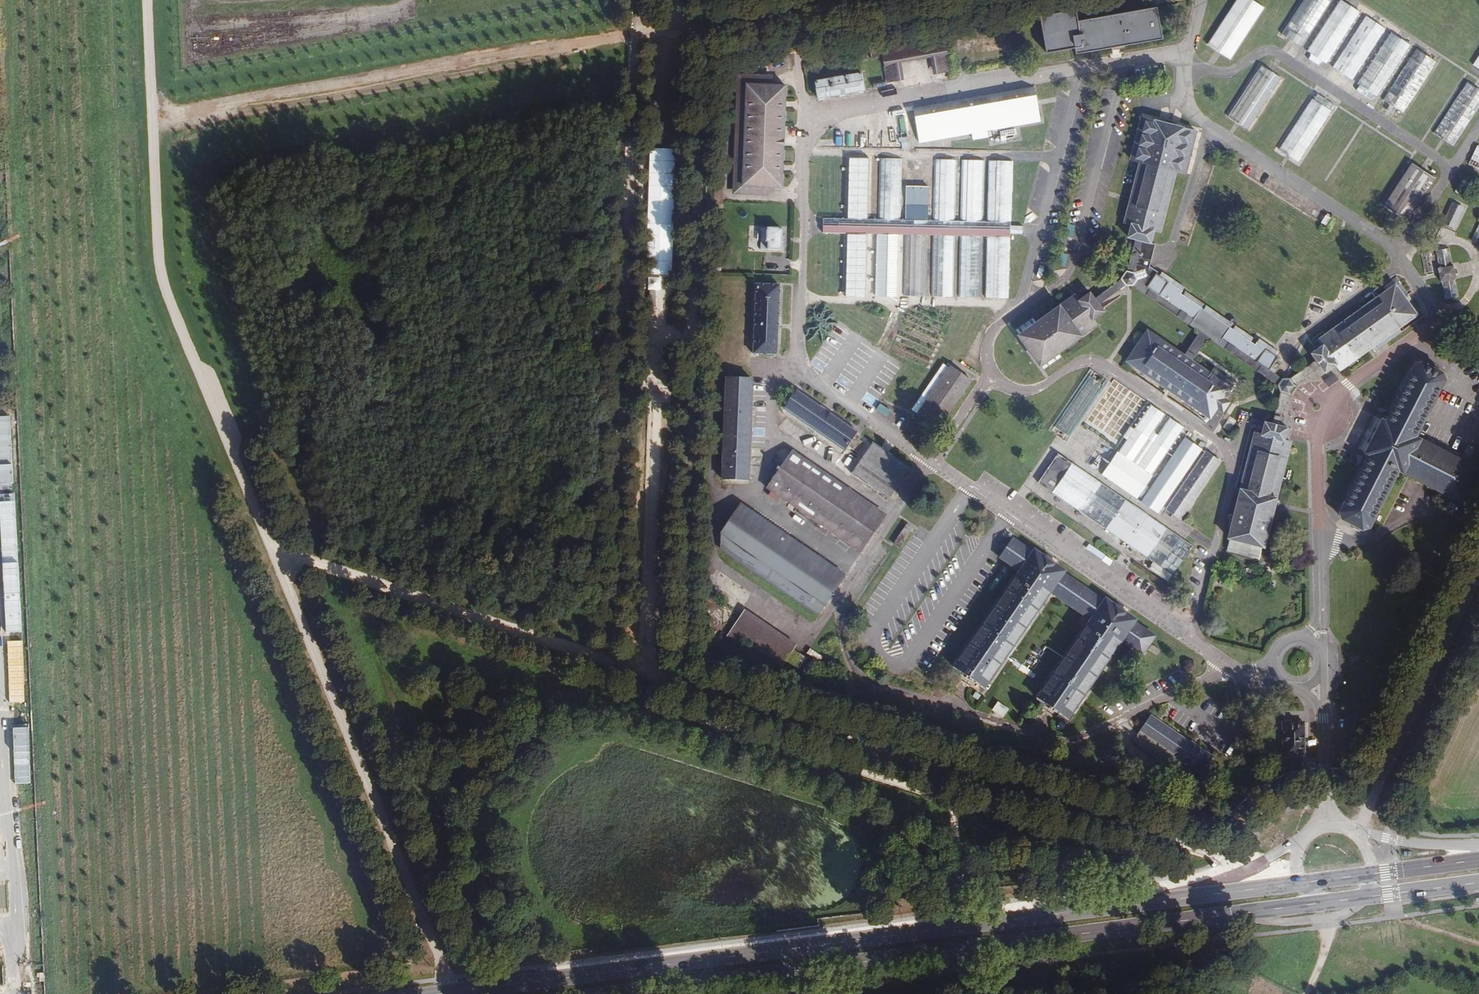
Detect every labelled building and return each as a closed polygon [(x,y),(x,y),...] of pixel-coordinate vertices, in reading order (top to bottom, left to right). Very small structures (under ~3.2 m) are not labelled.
[(1207,45),(1231,61),(1265,9),(1251,0),(1237,0),(1207,45)] [(1331,0),(1303,0),(1280,35),(1300,48),(1331,0)] [(1326,65),(1359,14),(1339,1),(1306,52),(1311,56),(1308,61),(1318,67),(1321,62),(1326,65)] [(1078,12),(1041,19),(1048,57),(1077,51),(1079,57),(1163,40),(1156,6),(1079,21),(1078,12)] [(1385,30),(1365,17),(1332,68),(1352,81),(1385,30)] [(1409,47),(1389,35),(1356,85),(1359,87),(1357,91),(1371,100),(1374,96),(1376,97),(1409,47)] [(946,39),(882,50),(887,84),(903,81),(900,64),(929,59),(932,77),(952,74),(946,39)] [(1434,63),(1415,51),(1383,103),(1402,115),(1434,63)] [(1281,79),(1262,66),(1228,118),(1247,130),(1281,79)] [(737,75),(733,196),(768,197),(768,190),(784,191),(788,86),(773,86),(774,76),(737,75)] [(860,75),(816,84),(819,102),(864,93),(860,75)] [(885,80),(872,83),(873,89),(886,86),(885,80)] [(1467,83),(1433,134),(1452,147),(1478,106),(1478,91),(1467,83)] [(1035,89),(915,110),(919,141),(1040,121),(1035,89)] [(1315,101),(1312,99),(1278,151),(1298,164),(1332,113),(1330,111),(1335,105),(1319,95),(1315,101)] [(1195,135),(1145,122),(1134,162),(1141,165),(1125,221),(1134,224),(1131,237),(1149,242),(1152,229),(1162,231),(1175,174),(1184,176),(1195,135)] [(903,149),(910,148),(908,136),(901,138),(903,149)] [(1477,145),(1467,166),(1478,171),(1478,146),(1477,145)] [(846,160),(845,220),(869,221),(871,160),(846,160)] [(880,161),(878,221),(900,222),(901,161),(880,161)] [(937,161),(935,223),(954,223),(955,161),(937,161)] [(962,162),(961,223),(983,224),(985,163),(962,162)] [(988,224),(1010,225),(1012,165),(990,163),(988,224)] [(1434,180),(1410,165),(1382,208),(1406,223),(1434,180)] [(909,187),(908,222),(928,223),(929,188),(909,187)] [(1464,209),(1452,203),(1442,225),(1454,230),(1464,209)] [(823,234),(846,235),(869,236),(878,236),(900,236),(906,236),(925,237),(934,237),(953,238),(960,238),(982,238),(988,239),(1010,239),(1010,234),(1023,235),(1023,228),(1010,228),(1010,225),(988,224),(983,224),(961,223),(954,223),(935,223),(928,223),(908,222),(900,222),(878,221),(869,221),(845,220),(823,220),(823,234)] [(1478,242),(1478,223),(1478,222),(1471,239),(1478,242)] [(783,231),(760,230),(760,243),(769,244),(768,253),(782,253),(783,231)] [(869,236),(846,235),(843,296),(867,297),(869,236)] [(900,236),(878,236),(875,295),(897,296),(900,236)] [(925,237),(906,236),(904,296),(924,297),(925,237)] [(953,238),(934,237),(932,296),(951,297),(953,238)] [(982,238),(960,238),(958,297),(980,298),(982,238)] [(1010,239),(988,239),(986,298),(1007,299),(1010,239)] [(1449,251),(1437,253),(1445,301),(1457,299),(1449,251)] [(1157,274),(1147,288),(1269,372),(1282,355),(1157,274)] [(1418,315),(1394,286),(1319,342),(1324,350),(1315,356),(1329,374),(1340,367),(1342,372),(1418,315)] [(781,290),(756,289),(753,353),(778,353),(781,290)] [(1075,299),(1020,339),(1040,367),(1095,327),(1090,320),(1103,312),(1090,297),(1079,304),(1075,299)] [(1231,385),(1149,332),(1126,363),(1208,419),(1216,408),(1222,411),(1231,398),(1226,393),(1231,385)] [(940,429),(972,380),(945,363),(913,411),(940,429)] [(1441,377),(1415,365),(1386,427),(1381,425),(1364,459),(1369,461),(1338,525),(1364,537),(1395,472),(1457,502),(1462,491),(1468,494),(1474,482),(1468,480),(1474,467),(1411,438),(1441,377)] [(1103,383),(1087,372),(1053,428),(1070,438),(1103,383)] [(748,479),(752,378),(726,377),(722,478),(748,479)] [(1280,389),(1292,396),(1298,385),(1286,378),(1280,389)] [(858,434),(797,392),(782,414),(846,456),(850,451),(853,454),(860,443),(856,440),(858,434)] [(1278,415),(1285,416),(1289,396),(1282,394),(1278,415)] [(1150,402),(1101,476),(1137,499),(1184,427),(1171,418),(1158,437),(1153,433),(1167,413),(1150,402)] [(881,404),(877,410),(886,416),(890,410),(881,404)] [(1256,436),(1230,542),(1266,551),(1290,444),(1282,442),(1284,431),(1266,427),(1263,437),(1256,436)] [(1082,429),(1075,440),(1090,448),(1096,438),(1082,429)] [(1202,451),(1184,438),(1140,502),(1159,515),(1202,451)] [(910,470),(873,445),(853,476),(890,499),(910,470)] [(1221,462),(1207,452),(1167,511),(1181,521),(1221,462)] [(1194,548),(1062,454),(1042,483),(1153,562),(1148,570),(1167,584),(1194,548)] [(884,517),(792,456),(766,493),(858,555),(884,517)] [(842,577),(743,508),(723,535),(723,552),(816,617),(842,577)] [(911,529),(906,525),(893,544),(899,549),(911,529)] [(1036,560),(1007,540),(996,555),(1025,576),(962,666),(993,688),(1056,598),(1097,626),(1043,706),(1074,726),(1130,647),(1148,658),(1158,644),(1138,631),(1142,627),(1111,606),(1108,609),(1066,583),(1068,576),(1039,558),(1036,560)] [(744,613),(721,647),(773,682),(796,648),(744,613)] [(1005,719),(1011,710),(999,702),(993,712),(1005,719)] [(1148,722),(1136,741),(1201,780),(1214,757),(1192,743),(1189,747),(1148,722)] [(1303,724),(1282,724),(1283,761),(1304,762),(1303,724)] [(24,907),(34,905),(33,896),(22,899),(24,907)]
